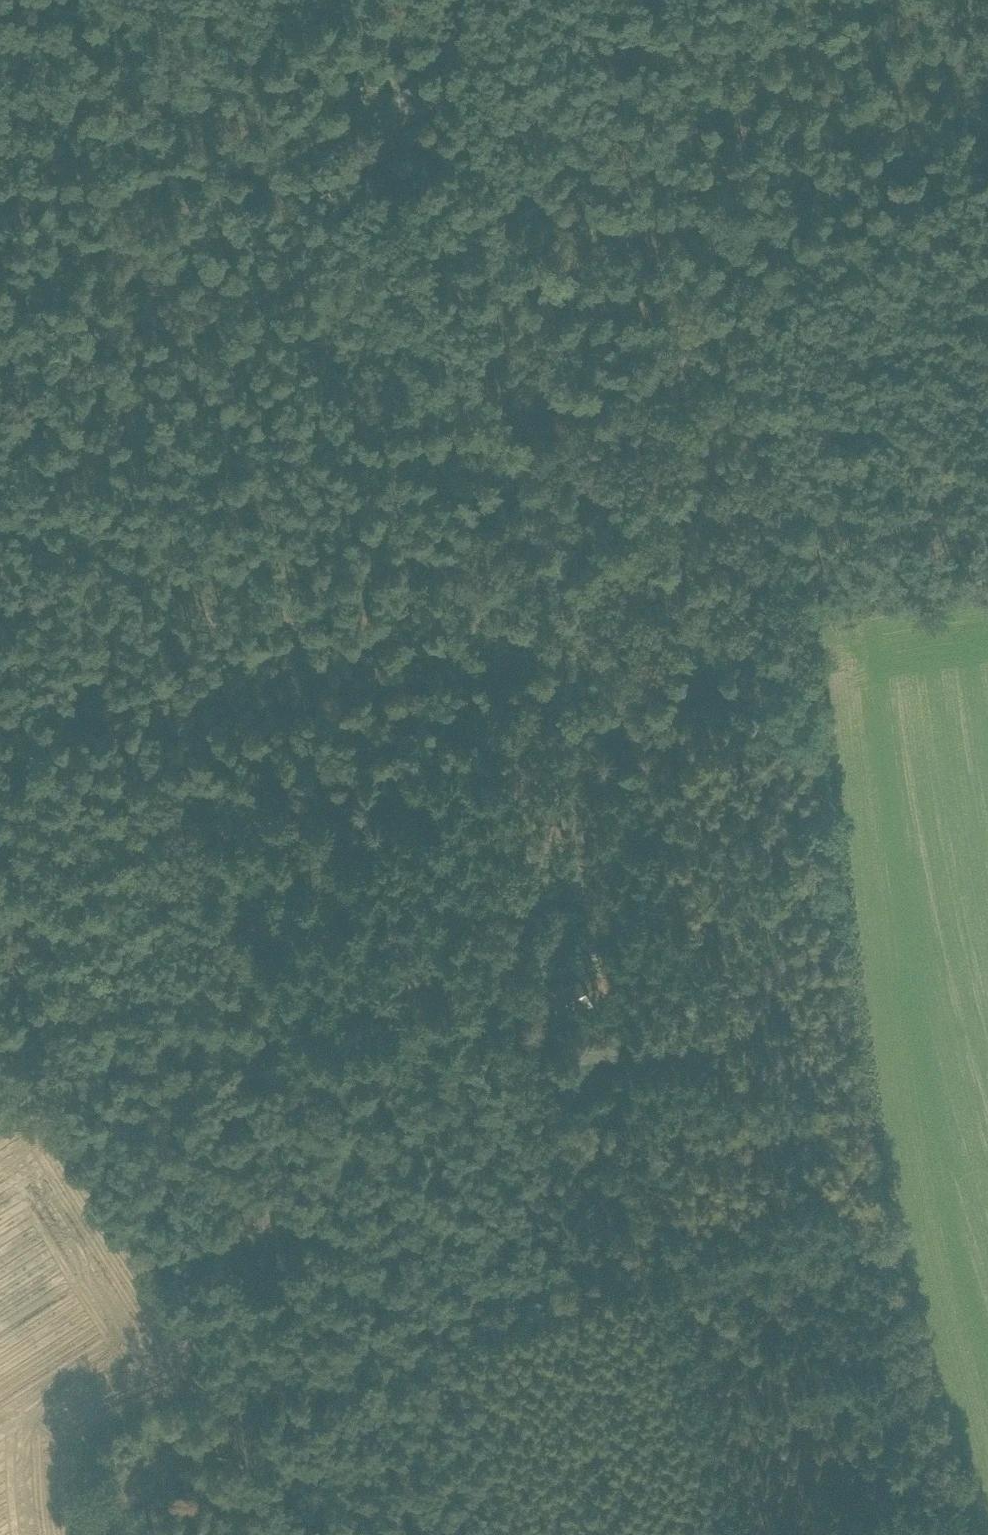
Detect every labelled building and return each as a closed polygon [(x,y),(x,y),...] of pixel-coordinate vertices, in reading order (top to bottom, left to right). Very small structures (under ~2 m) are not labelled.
[(389,947),(377,954),(381,963),(394,955),(389,947)]
